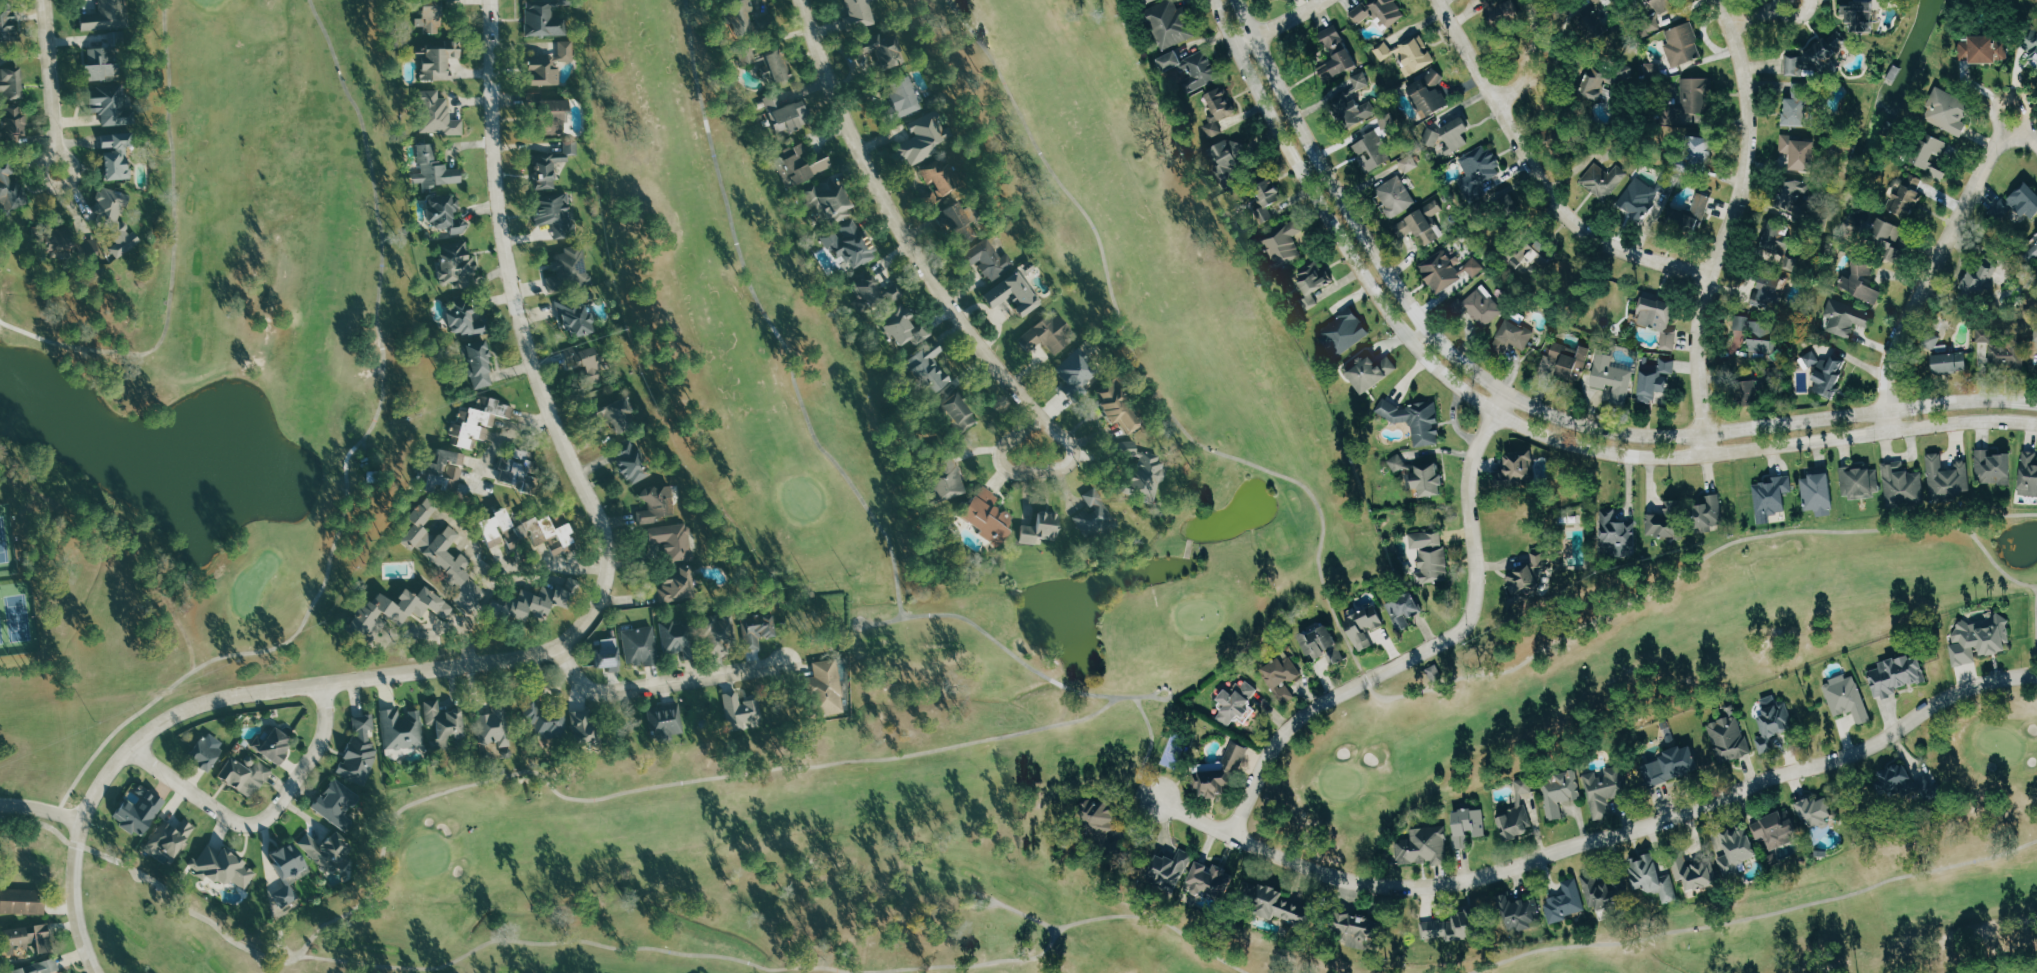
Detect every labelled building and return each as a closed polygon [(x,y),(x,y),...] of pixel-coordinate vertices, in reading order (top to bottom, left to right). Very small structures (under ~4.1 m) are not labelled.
[(128,28),(127,0),(99,0),(99,13),(81,14),(82,30),(128,28)] [(425,27),(425,34),(443,33),(441,7),(448,6),(447,0),(424,0),(424,18),(416,18),(417,27),(425,27)] [(461,0),(449,0),(449,8),(461,8),(461,0)] [(566,35),(566,3),(552,4),(551,0),(526,0),(527,36),(566,35)] [(755,11),(753,0),(743,0),(730,2),(736,35),(760,30),(759,24),(753,25),(751,11),(755,11)] [(870,0),(847,0),(855,30),(877,23),(870,0)] [(1180,0),(1169,0),(1146,9),(1164,51),(1196,37),(1180,0)] [(1382,16),(1390,27),(1408,14),(1398,0),(1380,0),(1370,7),(1378,19),(1382,16)] [(1682,5),(1680,0),(1652,0),(1658,15),(1682,5)] [(1877,0),(1857,0),(1857,4),(1848,3),(1847,31),(1876,31),(1877,0)] [(1372,15),(1365,3),(1350,12),(1357,24),(1372,15)] [(14,42),(14,9),(0,9),(0,42),(14,42)] [(1595,36),(1608,25),(1598,12),(1584,22),(1595,36)] [(1664,45),(1672,68),(1703,57),(1691,22),(1666,31),(1670,43),(1664,45)] [(2036,61),(2036,27),(2021,50),(2036,61)] [(881,72),(906,63),(894,28),(858,40),(862,55),(874,51),(881,72)] [(1831,57),(1847,42),(1836,29),(1808,54),(1831,80),(1842,70),(1831,57)] [(111,47),(85,48),(87,80),(120,78),(118,44),(126,43),(125,31),(110,32),(111,47)] [(1359,65),(1341,31),(1325,39),(1336,59),(1318,69),(1326,83),(1359,65)] [(1395,49),(1405,67),(1402,68),(1407,77),(1437,61),(1422,34),(1395,49)] [(2009,61),(2008,36),(1972,37),(1972,41),(1960,41),(1961,62),(2009,61)] [(1394,53),(1387,41),(1374,49),(1381,61),(1394,53)] [(461,58),(461,42),(423,42),(424,80),(451,80),(451,58),(461,58)] [(757,61),(753,47),(739,52),(743,66),(757,61)] [(775,83),(793,78),(784,48),(765,54),(771,73),(772,73),(775,83)] [(1221,80),(1209,49),(1186,58),(1193,76),(1183,81),(1187,93),(1221,80)] [(1185,63),(1179,50),(1161,58),(1167,71),(1185,63)] [(1787,76),(1804,76),(1804,57),(1787,57),(1787,76)] [(540,134),(565,135),(565,120),(569,120),(569,100),(539,100),(540,86),(561,86),(561,69),(552,69),(552,58),(529,58),(529,104),(540,105),(540,134)] [(1887,80),(1903,86),(1910,71),(1894,65),(1887,80)] [(0,68),(0,99),(23,99),(22,68),(0,68)] [(1356,87),(1333,97),(1348,128),(1379,113),(1373,101),(1364,105),(1359,93),(1374,86),(1366,70),(1352,76),(1356,87)] [(1604,101),(1611,74),(1596,70),(1589,97),(1604,101)] [(1450,107),(1439,83),(1446,80),(1441,71),(1410,85),(1426,118),(1450,107)] [(924,109),(911,75),(887,84),(896,107),(891,109),(895,120),(924,109)] [(1681,78),(1682,107),(1664,108),(1665,124),(1701,123),(1700,120),(1713,120),(1712,92),(1705,92),(1705,77),(1681,78)] [(1796,98),(1788,98),(1786,125),(1811,126),(1813,83),(1797,82),(1796,98)] [(103,127),(133,124),(129,83),(91,86),(93,114),(102,113),(103,127)] [(1210,138),(1223,132),(1218,123),(1238,113),(1225,86),(1206,95),(1214,111),(1207,115),(1210,122),(1204,125),(1210,138)] [(1969,123),(1963,120),(1972,102),(1939,87),(1925,118),(1963,137),(1969,123)] [(464,133),(464,120),(450,120),(449,97),(440,98),(440,90),(418,91),(419,134),(464,133)] [(767,96),(776,134),(811,126),(804,101),(782,106),(779,93),(767,96)] [(3,137),(25,136),(24,106),(2,107),(3,137)] [(940,154),(936,143),(948,139),(937,112),(909,123),(914,138),(895,145),(901,161),(909,158),(911,165),(940,154)] [(1447,154),(1470,145),(1465,134),(1472,131),(1466,117),(1442,127),(1450,145),(1445,147),(1447,154)] [(1353,144),(1367,173),(1394,160),(1379,131),(1353,144)] [(104,180),(129,180),(129,133),(104,133),(104,180)] [(1700,165),(1718,155),(1708,134),(1689,143),(1700,165)] [(1793,140),(1793,134),(1781,134),(1780,154),(1792,154),(1792,170),(1814,171),(1815,141),(1793,140)] [(1949,142),(1936,136),(1921,168),(1946,179),(1949,172),(1937,167),(1949,142)] [(1225,189),(1239,183),(1234,169),(1244,165),(1241,158),(1248,155),(1245,149),(1239,152),(1233,138),(1208,149),(1225,189)] [(556,189),(556,162),(570,162),(570,154),(578,154),(578,141),(564,141),(564,152),(536,152),(536,189),(556,189)] [(834,167),(827,151),(814,157),(806,141),(781,152),(796,185),(834,167)] [(463,184),(462,168),(447,169),(447,162),(435,162),(434,143),(419,144),(421,173),(412,173),(413,183),(424,183),(424,186),(463,184)] [(1459,158),(1468,175),(1463,178),(1475,200),(1485,195),(1480,186),(1505,173),(1488,143),(1459,158)] [(1407,173),(1420,166),(1413,154),(1400,161),(1407,173)] [(961,189),(948,158),(922,170),(929,184),(935,181),(939,190),(930,194),(933,202),(961,189)] [(1583,179),(1608,199),(1629,173),(1618,164),(1610,174),(1597,162),(1583,179)] [(16,173),(14,174),(11,165),(0,169),(0,210),(1,214),(28,204),(16,173)] [(1889,208),(1909,218),(1927,181),(1911,173),(1906,182),(1905,182),(1900,193),(1897,191),(1889,208)] [(819,198),(831,225),(855,215),(838,174),(803,189),(809,203),(819,198)] [(1376,187),(1390,217),(1417,205),(1403,175),(1376,187)] [(1619,207),(1646,220),(1660,189),(1633,177),(1619,207)] [(1813,185),(1790,178),(1782,209),(1805,215),(1813,185)] [(1257,196),(1260,207),(1256,208),(1261,224),(1274,220),(1270,205),(1283,202),(1277,179),(1264,183),(1267,194),(1257,196)] [(2031,221),(2036,215),(2036,190),(2029,181),(2010,198),(2031,221)] [(97,193),(100,198),(98,206),(106,218),(105,223),(118,242),(111,247),(118,259),(124,255),(130,256),(142,249),(143,242),(138,234),(128,232),(129,226),(124,219),(126,207),(130,205),(132,194),(104,188),(97,193)] [(538,225),(553,223),(555,239),(578,236),(576,222),(572,222),(568,191),(534,196),(538,225)] [(1711,195),(1698,192),(1692,214),(1674,209),(1670,225),(1701,233),(1711,195)] [(451,225),(452,234),(468,232),(466,216),(459,217),(456,195),(427,199),(431,227),(451,225)] [(978,239),(964,202),(946,209),(959,245),(978,239)] [(1425,246),(1446,236),(1437,216),(1445,212),(1441,203),(1396,223),(1402,237),(1418,230),(1425,246)] [(1872,245),(1895,252),(1903,225),(1880,218),(1872,245)] [(1275,268),(1303,256),(1296,239),(1306,235),(1300,220),(1261,237),(1275,268)] [(874,260),(865,230),(860,232),(857,222),(822,233),(827,250),(834,247),(837,258),(848,255),(852,267),(874,260)] [(1786,227),(1773,222),(1763,247),(1787,257),(1794,239),(1783,234),(1786,227)] [(45,233),(50,258),(79,252),(81,260),(100,257),(96,239),(75,243),(72,227),(45,233)] [(993,287),(1019,272),(1009,254),(1002,258),(990,238),(964,253),(972,267),(979,263),(993,287)] [(2032,242),(2036,247),(2027,252),(2035,264),(2036,262),(2036,239),(2032,242)] [(440,247),(443,270),(439,270),(441,285),(458,282),(459,289),(480,286),(476,256),(470,257),(468,244),(440,247)] [(550,291),(591,285),(585,245),(566,248),(566,253),(553,254),(555,270),(547,271),(550,291)] [(1486,267),(1473,255),(1464,264),(1458,256),(1453,259),(1448,252),(1442,247),(1437,253),(1419,264),(1438,294),(1448,287),(1466,269),(1475,278),(1486,267)] [(1964,292),(1980,301),(2001,263),(1985,254),(1964,292)] [(1306,309),(1318,304),(1313,291),(1332,282),(1321,258),(1297,270),(1309,297),(1302,300),(1306,309)] [(1876,304),(1883,292),(1870,285),(1878,270),(1858,260),(1850,276),(1846,274),(1840,285),(1876,304)] [(994,309),(1012,297),(1024,316),(1043,304),(1022,270),(984,295),(994,309)] [(1752,303),(1777,310),(1787,279),(1762,271),(1752,303)] [(853,276),(856,300),(857,309),(882,306),(879,273),(853,276)] [(906,298),(900,282),(886,287),(891,303),(906,298)] [(1504,311),(1481,286),(1464,302),(1460,298),(1451,306),(1461,318),(1469,310),(1485,329),(1504,311)] [(574,339),(597,331),(587,302),(573,307),(569,296),(554,301),(564,329),(570,327),(574,339)] [(1661,349),(1675,351),(1678,331),(1670,329),(1674,303),(1644,298),(1640,325),(1664,329),(1661,349)] [(472,299),(448,300),(450,335),(487,333),(487,322),(473,322),(472,299)] [(1826,316),(1831,317),(1827,331),(1851,337),(1854,323),(1870,327),(1874,312),(1830,300),(1826,316)] [(900,346),(914,341),(915,343),(933,335),(929,324),(915,330),(910,316),(913,315),(909,304),(882,315),(891,338),(896,336),(900,346)] [(1372,332),(1353,307),(1321,332),(1340,357),(1372,332)] [(1053,355),(1078,341),(1061,312),(1019,337),(1028,351),(1045,341),(1053,355)] [(1534,330),(1507,319),(1497,344),(1508,349),(1510,344),(1526,350),(1534,330)] [(1775,322),(1749,320),(1747,349),(1773,351),(1775,322)] [(1977,342),(1990,342),(1990,367),(2024,366),(2024,345),(2000,346),(2000,328),(1976,328),(1977,342)] [(1943,355),(1949,348),(1934,335),(1927,344),(1936,352),(1937,350),(1943,355)] [(475,389),(496,384),(485,338),(474,341),(473,337),(463,339),(475,389)] [(953,379),(935,359),(945,350),(935,338),(907,363),(936,395),(953,379)] [(1559,376),(1582,382),(1591,348),(1580,345),(1579,348),(1555,342),(1552,357),(1563,360),(1559,376)] [(566,350),(572,370),(580,368),(585,384),(603,379),(594,347),(578,351),(576,347),(566,350)] [(1056,367),(1078,399),(1089,392),(1085,385),(1101,374),(1083,348),(1056,367)] [(1366,395),(1401,370),(1391,356),(1381,363),(1371,349),(1353,362),(1358,369),(1351,374),(1366,395)] [(1813,390),(1837,400),(1847,374),(1842,371),(1846,360),(1833,354),(1831,361),(1807,351),(1802,363),(1814,368),(1810,378),(1817,381),(1813,390)] [(1635,371),(1613,366),(1615,355),(1599,352),(1592,385),(1615,389),(1613,400),(1628,403),(1635,371)] [(1935,354),(1936,372),(1969,371),(1968,353),(1935,354)] [(1644,364),(1640,401),(1657,404),(1659,391),(1667,392),(1670,374),(1675,374),(1677,358),(1661,356),(1660,366),(1644,364)] [(1766,381),(1742,381),(1742,405),(1765,405),(1766,381)] [(1146,425),(1118,382),(1097,395),(1115,423),(1119,420),(1129,436),(1146,425)] [(616,435),(638,427),(624,391),(593,403),(600,419),(608,416),(616,435)] [(961,433),(979,422),(961,392),(944,403),(961,433)] [(487,412),(463,408),(460,425),(453,423),(451,434),(454,435),(452,445),(471,448),(473,439),(487,441),(489,427),(494,427),(496,416),(513,419),(515,407),(500,404),(501,400),(489,398),(487,412)] [(1383,420),(1412,417),(1415,447),(1441,444),(1439,422),(1440,422),(1438,400),(1381,406),(1383,420)] [(632,485),(652,474),(631,438),(611,450),(632,485)] [(1123,441),(1120,457),(1135,459),(1130,493),(1159,498),(1166,457),(1137,453),(1138,443),(1123,441)] [(1496,490),(1536,485),(1532,446),(1507,449),(1509,470),(1494,472),(1496,490)] [(2013,455),(1999,455),(1999,449),(1977,449),(1977,483),(1999,483),(1999,485),(2013,485),(2013,455)] [(459,492),(464,453),(439,450),(438,464),(425,462),(422,480),(427,481),(426,488),(459,492)] [(503,483),(522,486),(521,492),(531,493),(537,453),(516,450),(515,459),(507,457),(503,483)] [(2023,451),(2020,495),(2036,496),(2036,452),(2023,451)] [(1928,454),(1931,500),(1963,498),(1962,492),(1971,491),(1969,462),(1944,464),(1943,453),(1928,454)] [(1396,473),(1408,465),(1401,454),(1389,462),(1396,473)] [(938,476),(929,478),(937,503),(967,493),(956,458),(935,465),(938,476)] [(1888,507),(1926,504),(1923,471),(1905,473),(1904,462),(1884,464),(1888,507)] [(1841,470),(1844,499),(1881,495),(1878,466),(1841,470)] [(1817,516),(1835,515),(1832,468),(1810,470),(1810,478),(1804,478),(1806,511),(1817,510),(1817,516)] [(1754,485),(1759,524),(1777,522),(1776,512),(1788,510),(1785,493),(1793,492),(1791,475),(1763,478),(1764,483),(1754,485)] [(638,511),(639,525),(658,523),(657,517),(676,516),(673,485),(644,488),(646,510),(638,511)] [(1003,547),(1017,520),(993,508),(1000,495),(981,485),(964,520),(983,529),(980,536),(1003,547)] [(1073,518),(1086,540),(1117,521),(1097,487),(1084,495),(1091,507),(1073,518)] [(1697,506),(1699,532),(1714,531),(1714,522),(1722,521),(1720,494),(1706,495),(1707,506),(1697,506)] [(472,612),(481,602),(485,606),(493,598),(465,570),(473,563),(463,553),(457,559),(447,550),(461,535),(450,525),(437,539),(423,526),(440,508),(429,497),(408,518),(416,525),(400,540),(412,551),(416,546),(463,591),(456,597),(472,612)] [(1668,513),(1646,516),(1649,537),(1665,535),(1667,551),(1674,550),(1673,545),(1686,544),(1680,500),(1666,502),(1668,513)] [(491,549),(505,542),(501,533),(515,527),(507,509),(479,522),(491,549)] [(1602,547),(1637,546),(1636,522),(1615,522),(1615,511),(1602,512),(1602,547)] [(1021,542),(1043,545),(1044,538),(1058,540),(1062,515),(1036,512),(1034,526),(1023,525),(1021,542)] [(577,551),(576,544),(571,534),(574,533),(567,524),(556,529),(550,515),(548,516),(537,518),(512,529),(515,537),(508,541),(513,550),(523,549),(525,553),(540,551),(544,561),(561,553),(577,551)] [(649,528),(651,544),(666,542),(669,562),(693,558),(689,523),(649,528)] [(1449,580),(1445,532),(1410,535),(1411,550),(1420,549),(1422,572),(1417,572),(1418,583),(1449,580)] [(1544,547),(1531,551),(1535,565),(1504,574),(1513,603),(1546,594),(1539,571),(1550,568),(1544,547)] [(680,566),(680,575),(664,576),(664,589),(660,589),(660,600),(695,599),(694,566),(680,566)] [(526,624),(530,614),(548,620),(554,603),(563,606),(568,592),(544,585),(541,594),(528,590),(524,602),(508,596),(506,605),(494,600),(490,612),(526,624)] [(351,630),(371,641),(375,635),(371,633),(382,614),(404,626),(412,612),(423,618),(429,608),(447,619),(455,606),(424,587),(419,596),(407,589),(398,605),(375,591),(351,630)] [(1411,619),(1424,612),(1414,591),(1386,605),(1400,632),(1414,625),(1411,619)] [(1374,646),(1369,632),(1385,626),(1378,607),(1347,618),(1359,652),(1374,646)] [(714,658),(728,652),(724,644),(739,637),(728,612),(699,623),(714,658)] [(778,636),(774,613),(742,619),(748,651),(763,648),(761,639),(778,636)] [(1955,667),(1978,662),(1975,649),(1981,647),(1983,657),(2013,651),(2005,615),(1961,624),(1962,630),(1953,632),(1955,643),(1951,644),(1955,667)] [(660,623),(666,654),(684,650),(686,660),(695,658),(689,623),(677,625),(676,620),(660,623)] [(1347,660),(1330,624),(1301,638),(1308,653),(1305,655),(1309,664),(1327,656),(1332,667),(1347,660)] [(624,629),(626,667),(659,665),(656,627),(624,629)] [(597,669),(610,668),(610,672),(622,671),(620,648),(596,649),(597,669)] [(1284,705),(1297,698),(1288,684),(1302,675),(1289,653),(1263,669),(1284,705)] [(1869,671),(1877,700),(1895,696),(1893,690),(1928,682),(1921,654),(1881,664),(1882,668),(1869,671)] [(814,663),(817,677),(809,678),(816,717),(847,712),(837,659),(814,663)] [(1835,717),(1854,711),(1859,726),(1872,721),(1856,675),(1825,686),(1835,717)] [(1260,690),(1247,681),(1243,686),(1235,681),(1222,702),(1227,705),(1218,719),(1232,728),(1240,716),(1248,721),(1254,713),(1248,708),(1260,690)] [(724,694),(729,732),(748,729),(747,725),(761,723),(758,700),(740,703),(739,692),(724,694)] [(466,736),(463,709),(441,712),(440,699),(425,701),(427,726),(437,725),(440,749),(450,748),(449,738),(466,736)] [(1764,735),(1756,738),(1762,754),(1778,748),(1774,737),(1797,729),(1786,701),(1756,713),(1764,735)] [(567,712),(546,712),(546,703),(525,703),(525,724),(539,724),(538,743),(567,744),(567,712)] [(685,736),(681,704),(649,709),(652,735),(658,734),(659,740),(685,736)] [(478,715),(480,745),(500,744),(500,747),(509,746),(506,706),(493,707),(493,714),(478,715)] [(382,710),(386,753),(425,749),(421,710),(404,712),(403,708),(382,710)] [(573,711),(572,744),(594,744),(595,712),(573,711)] [(368,784),(376,760),(372,729),(374,723),(373,714),(353,717),(355,729),(345,757),(346,762),(341,763),(337,774),(368,784)] [(1739,715),(1709,724),(1720,764),(1752,755),(1739,715)] [(295,740),(275,728),(267,741),(258,736),(251,749),(281,766),(295,740)] [(226,744),(207,732),(189,760),(209,772),(226,744)] [(1252,748),(1235,741),(1223,769),(1207,763),(1195,792),(1228,806),(1252,748)] [(1649,788),(1701,771),(1693,746),(1641,764),(1649,788)] [(255,800),(272,769),(247,755),(243,763),(230,757),(218,779),(255,800)] [(1584,774),(1595,819),(1612,815),(1608,799),(1629,794),(1623,771),(1599,777),(1597,771),(1584,774)] [(1542,781),(1550,822),(1565,819),(1562,803),(1583,799),(1578,774),(1542,781)] [(349,833),(356,823),(347,816),(361,797),(335,778),(313,808),(349,833)] [(1506,842),(1535,834),(1526,803),(1536,799),(1530,778),(1514,782),(1521,807),(1498,813),(1506,842)] [(165,799),(139,786),(136,793),(142,796),(138,804),(125,798),(115,818),(123,822),(120,826),(145,839),(165,799)] [(1800,805),(1810,832),(1831,824),(1829,819),(1837,817),(1828,794),(1800,805)] [(1111,799),(1088,802),(1094,846),(1116,844),(1111,799)] [(1484,809),(1455,812),(1457,836),(1454,836),(1455,850),(1470,849),(1468,831),(1477,831),(1477,837),(1487,836),(1484,809)] [(1758,840),(1766,837),(1771,850),(1801,840),(1790,810),(1752,823),(1758,840)] [(1761,853),(1745,824),(1722,836),(1731,853),(1723,858),(1729,870),(1761,853)] [(1412,829),(1413,841),(1397,842),(1399,865),(1449,862),(1446,826),(1412,829)] [(298,843),(329,874),(340,863),(343,867),(358,852),(337,831),(322,846),(308,833),(298,843)] [(222,849),(221,851),(208,844),(199,859),(194,856),(188,865),(228,888),(232,881),(247,890),(258,870),(222,849)] [(308,870),(298,844),(271,854),(280,880),(308,870)] [(1193,854),(1179,848),(1175,858),(1159,852),(1149,879),(1180,890),(1193,854)] [(1663,878),(1656,853),(1633,860),(1642,890),(1648,888),(1650,895),(1661,891),(1665,904),(1679,900),(1672,875),(1663,878)] [(1200,862),(1190,883),(1195,886),(1193,890),(1224,904),(1237,875),(1220,867),(1222,861),(1211,856),(1207,865),(1200,862)] [(1688,891),(1720,889),(1718,860),(1686,862),(1688,891)] [(1620,877),(1599,881),(1597,873),(1583,875),(1589,911),(1624,906),(1620,877)] [(1587,912),(1577,878),(1562,882),(1565,894),(1544,900),(1551,923),(1587,912)] [(300,899),(292,884),(274,894),(282,909),(300,899)] [(1285,899),(1286,890),(1267,887),(1261,918),(1275,921),(1311,927),(1315,904),(1285,899)] [(0,913),(45,914),(45,889),(1,888),(0,913)] [(1539,899),(1513,902),(1512,896),(1500,897),(1503,931),(1535,928),(1534,923),(1541,922),(1539,899)] [(1380,953),(1388,925),(1350,915),(1343,943),(1380,953)] [(38,953),(51,952),(47,923),(0,929),(4,959),(29,955),(27,943),(37,942),(38,953)] [(56,957),(12,970),(13,972),(47,972),(60,969),(56,957)]
